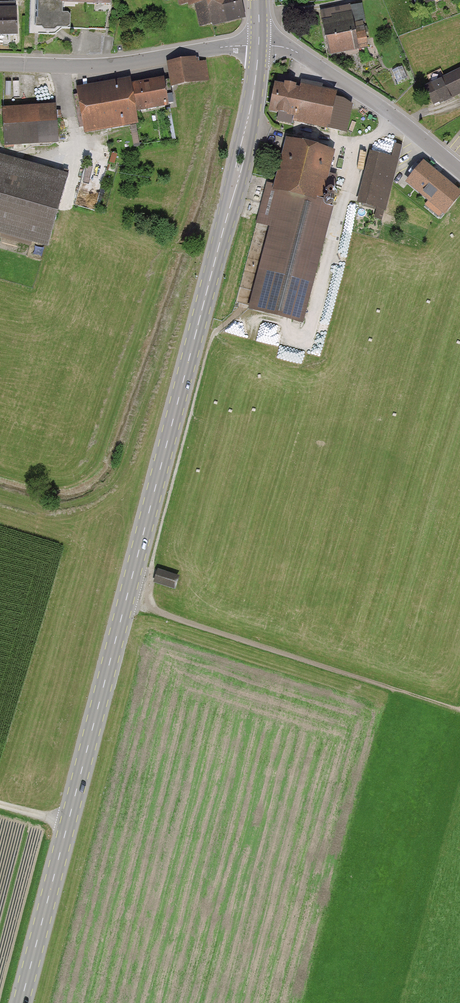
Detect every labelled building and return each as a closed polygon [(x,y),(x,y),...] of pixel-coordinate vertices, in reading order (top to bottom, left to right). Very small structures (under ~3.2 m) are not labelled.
[(36,30),(72,31),(73,13),(64,13),(64,4),(113,6),(113,0),(38,0),(36,30)] [(174,8),(194,4),(199,27),(246,17),(243,0),(172,0),(174,8)] [(16,5),(0,6),(0,34),(17,34),(16,5)] [(325,12),(334,57),(360,52),(352,7),(325,12)] [(200,59),(169,64),(173,88),(204,83),(200,59)] [(426,86),(434,103),(439,100),(441,103),(454,97),(454,95),(459,92),(459,69),(426,86)] [(135,76),(80,84),(87,133),(142,125),(140,113),(171,108),(167,79),(136,84),(135,76)] [(285,88),(277,86),(272,109),(307,117),(306,123),(341,130),(347,103),(344,100),(319,95),(321,87),(302,83),(300,91),(293,90),(294,87),(286,85),(285,88)] [(59,107),(6,109),(7,144),(61,142),(59,107)] [(307,323),(334,207),(324,205),(337,151),(287,139),(275,186),(267,185),(258,224),(271,227),(251,310),(307,323)] [(371,151),(358,203),(387,210),(402,145),(397,144),(394,156),(371,151)] [(0,155),(0,228),(50,242),(68,174),(0,155)] [(424,160),(406,181),(445,213),(459,195),(459,190),(424,160)] [(182,575),(157,568),(153,581),(177,589),(182,575)]
